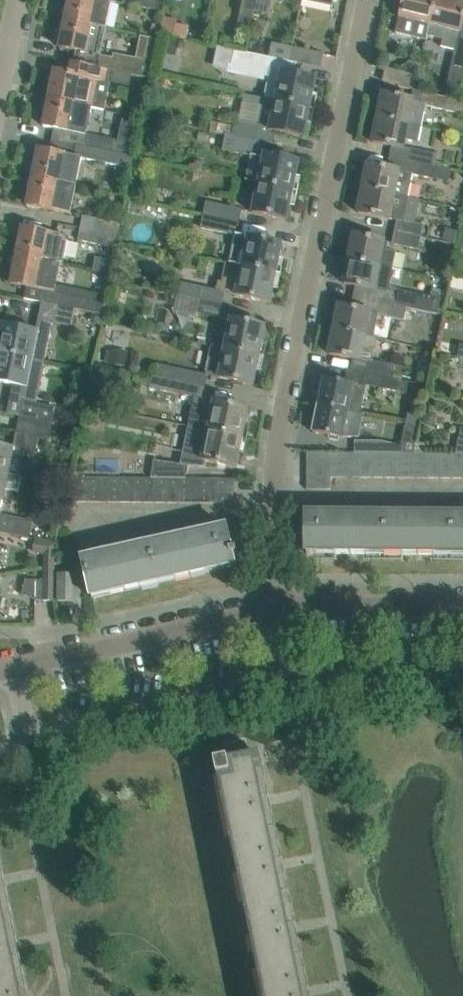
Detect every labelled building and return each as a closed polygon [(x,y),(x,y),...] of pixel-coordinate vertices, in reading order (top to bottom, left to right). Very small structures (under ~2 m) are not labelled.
[(114,1),(108,0),(69,0),(65,20),(107,28),(112,4),(113,4),(114,1)] [(166,1),(162,0),(123,0),(123,3),(163,11),(166,1)] [(257,0),(244,0),(243,7),(255,10),(257,0)] [(255,10),(267,12),(270,0),(257,0),(255,10)] [(436,0),(403,0),(395,32),(426,40),(427,35),(430,24),(436,0)] [(430,24),(427,35),(444,39),(442,47),(456,51),(458,42),(462,23),(462,3),(452,0),(436,0),(430,24)] [(174,38),(177,24),(177,19),(165,17),(162,35),(174,38)] [(99,68),(107,28),(65,20),(59,47),(77,51),(74,63),(99,68)] [(458,42),(456,51),(454,58),(462,61),(462,44),(458,42)] [(290,60),(320,66),(323,54),(292,47),(290,60)] [(296,63),(234,50),(230,71),(268,79),(264,99),(310,108),(316,79),(294,74),(296,63)] [(147,78),(150,65),(118,58),(115,71),(147,78)] [(99,68),(74,63),(68,61),(66,73),(54,71),(54,74),(50,75),(50,76),(49,82),(49,83),(51,86),(49,98),(92,107),(104,110),(105,101),(98,94),(100,87),(109,83),(112,70),(99,68)] [(418,77),(405,73),(386,69),(383,81),(399,85),(398,86),(413,90),(415,90),(418,77)] [(415,90),(413,90),(411,99),(424,102),(424,106),(462,115),(462,102),(415,90)] [(419,126),(424,106),(424,102),(411,99),(382,94),(377,118),(419,126)] [(304,138),(310,108),(264,99),(245,95),(239,124),(235,123),(234,126),(213,122),(211,131),(226,134),(267,142),(273,143),(275,132),(304,138)] [(86,134),(92,107),(49,98),(43,126),(59,129),(57,141),(135,157),(138,145),(116,140),(115,141),(95,137),(95,136),(86,134)] [(419,126),(377,118),(372,142),(392,146),(402,148),(403,148),(404,140),(416,142),(419,126)] [(265,154),(267,142),(226,134),(222,150),(251,156),(245,182),(258,184),(258,183),(293,191),(299,161),(265,154)] [(77,186),(82,159),(110,165),(133,169),(135,157),(57,141),(52,140),(49,152),(38,150),(33,177),(61,183),(77,186)] [(438,155),(411,149),(409,161),(436,166),(438,155)] [(409,161),(389,157),(387,168),(413,173),(412,175),(449,182),(451,170),(436,166),(409,161)] [(408,198),(412,175),(413,173),(387,168),(368,164),(363,188),(408,198)] [(71,214),(77,186),(61,183),(33,177),(27,205),(71,214)] [(287,220),(293,191),(258,183),(258,184),(252,213),(287,220)] [(403,220),(408,198),(363,188),(358,213),(396,220),(403,222),(403,220)] [(242,210),(206,203),(204,216),(239,223),(242,210)] [(84,216),(81,228),(119,235),(122,224),(84,216)] [(237,234),(239,223),(204,216),(201,228),(225,233),(235,235),(235,234),(237,234)] [(424,224),(403,220),(403,222),(396,220),(394,232),(421,237),(424,224)] [(61,265),(67,237),(22,228),(17,256),(60,265),(61,265)] [(117,247),(119,235),(81,228),(79,239),(117,247)] [(419,248),(421,237),(394,232),(391,243),(419,248)] [(276,273),(282,243),(237,234),(235,234),(235,235),(229,263),(276,273)] [(385,241),(373,239),(353,235),(348,259),(393,268),(397,252),(387,250),(389,242),(385,242),(385,241)] [(107,273),(111,253),(93,249),(89,269),(107,273)] [(56,287),(60,265),(17,256),(11,283),(27,287),(24,299),(43,302),(76,309),(102,315),(106,298),(56,287)] [(404,270),(393,268),(348,259),(343,283),(377,290),(375,301),(407,308),(442,315),(445,299),(400,290),(404,270)] [(270,302),(276,273),(229,263),(226,262),(222,281),(219,280),(217,289),(182,282),(180,294),(198,298),(198,300),(222,305),(224,293),(270,302)] [(219,317),(222,305),(198,300),(195,313),(219,317)] [(405,320),(407,308),(375,301),(373,312),(379,313),(379,315),(405,320)] [(76,309),(43,302),(37,332),(2,325),(0,337),(0,352),(44,361),(52,322),(72,326),(76,309)] [(379,313),(373,312),(339,305),(334,329),(374,337),(379,315),(379,313)] [(265,326),(246,322),(231,319),(225,348),(260,355),(265,326)] [(377,338),(374,337),(334,329),(329,354),(360,360),(358,371),(366,372),(392,379),(395,366),(373,362),(377,338)] [(253,385),(260,355),(225,348),(212,345),(206,374),(161,364),(158,376),(165,378),(205,386),(207,376),(253,385)] [(44,361),(0,352),(0,381),(14,384),(10,399),(22,401),(19,417),(52,424),(56,407),(42,405),(36,404),(45,363),(44,363),(44,361)] [(401,381),(392,379),(366,372),(358,371),(348,369),(345,382),(324,378),(318,405),(361,414),(366,386),(398,393),(401,381)] [(202,399),(205,386),(165,378),(158,376),(151,375),(149,388),(202,399)] [(249,409),(229,405),(206,400),(204,410),(196,409),(192,428),(207,431),(242,438),(249,409)] [(359,436),(363,415),(361,415),(361,414),(318,405),(316,418),(313,417),(311,429),(313,430),(313,432),(330,436),(329,438),(342,441),(344,435),(359,436)] [(49,440),(52,424),(19,417),(16,433),(39,438),(49,440)] [(236,468),(242,438),(207,431),(204,446),(183,451),(182,464),(181,466),(188,466),(206,467),(206,461),(236,468)] [(39,438),(16,433),(13,447),(0,445),(0,473),(19,477),(24,451),(36,453),(39,438)] [(396,439),(395,444),(381,441),(355,440),(355,453),(362,453),(374,453),(385,453),(397,453),(398,453),(409,453),(414,453),(416,443),(396,439)] [(330,461),(331,452),(307,452),(307,465),(330,465),(330,461)] [(342,461),(342,453),(331,452),(330,461),(342,461)] [(362,461),(362,453),(355,453),(350,453),(350,461),(362,461)] [(374,477),(374,453),(362,453),(362,461),(362,469),(362,477),(374,477)] [(385,477),(385,453),(374,453),(374,477),(385,477)] [(397,461),(397,453),(385,453),(385,477),(397,478),(397,469),(397,461)] [(409,461),(409,453),(398,453),(397,453),(397,461),(409,461)] [(429,461),(429,453),(417,453),(417,461),(429,461)] [(441,478),(441,453),(429,453),(429,461),(429,470),(429,478),(441,478)] [(452,478),(452,453),(441,453),(441,478),(452,478)] [(456,453),(452,453),(452,478),(462,478),(462,454),(456,453)] [(186,478),(188,466),(181,466),(182,464),(154,460),(151,478),(156,478),(168,478),(180,478),(186,478)] [(342,469),(342,461),(330,461),(330,465),(330,469),(342,469)] [(362,469),(362,461),(350,461),(350,469),(362,469)] [(409,469),(409,461),(397,461),(397,469),(409,469)] [(429,470),(429,461),(417,461),(417,470),(429,470)] [(330,477),(330,469),(330,465),(307,465),(307,477),(330,477)] [(342,477),(342,469),(330,469),(330,477),(342,477)] [(362,477),(362,469),(350,469),(350,477),(362,477)] [(409,478),(409,469),(397,469),(397,478),(409,478)] [(429,478),(429,470),(417,470),(417,478),(429,478)] [(19,477),(0,473),(0,501),(3,502),(5,489),(18,491),(21,477),(19,477)] [(75,502),(76,477),(68,477),(63,502),(75,502)] [(88,494),(88,485),(88,477),(76,477),(75,502),(88,502),(88,494)] [(101,485),(101,478),(101,477),(88,477),(88,485),(101,485)] [(121,486),(121,477),(109,477),(108,486),(121,486)] [(132,502),(133,478),(121,477),(121,486),(121,494),(121,502),(132,502)] [(330,489),(330,477),(307,477),(307,489),(330,489)] [(144,502),(144,478),(133,478),(132,502),(144,502)] [(156,503),(156,478),(151,478),(144,478),(144,502),(156,503)] [(168,503),(168,478),(156,478),(156,503),(168,503)] [(179,503),(179,494),(179,486),(180,478),(168,478),(168,503),(179,503)] [(192,486),(192,479),(192,478),(186,478),(180,478),(179,486),(192,486)] [(211,487),(211,478),(199,478),(199,486),(211,487)] [(234,491),(235,480),(235,479),(211,478),(211,487),(211,491),(234,491)] [(101,494),(101,485),(88,485),(88,494),(101,494)] [(121,494),(121,486),(108,486),(108,494),(121,494)] [(192,495),(192,486),(179,486),(179,494),(192,495)] [(211,495),(211,491),(211,487),(199,486),(199,495),(211,495)] [(234,503),(234,491),(211,491),(211,495),(211,503),(234,503)] [(101,502),(101,494),(88,494),(88,502),(101,502)] [(121,502),(121,494),(108,494),(108,502),(121,502)] [(192,503),(192,495),(179,494),(179,503),(192,503)] [(211,503),(211,495),(199,495),(199,503),(211,503)] [(308,516),(308,511),(307,511),(307,518),(301,519),(301,542),(307,542),(307,553),(462,555),(462,517),(308,516)] [(0,515),(0,533),(29,539),(33,522),(0,515)] [(230,548),(225,525),(223,525),(224,530),(85,561),(84,556),(83,556),(92,598),(234,566),(231,554),(236,553),(235,549),(234,550),(234,547),(230,548)] [(55,566),(55,543),(35,539),(32,550),(45,553),(45,566),(55,566)] [(54,601),(55,566),(45,566),(44,580),(36,580),(35,600),(54,601)] [(58,601),(74,601),(74,574),(58,574),(58,601)] [(224,749),(226,761),(214,763),(263,995),(310,995),(263,769),(260,755),(247,757),(237,746),(225,749),(224,749)]
